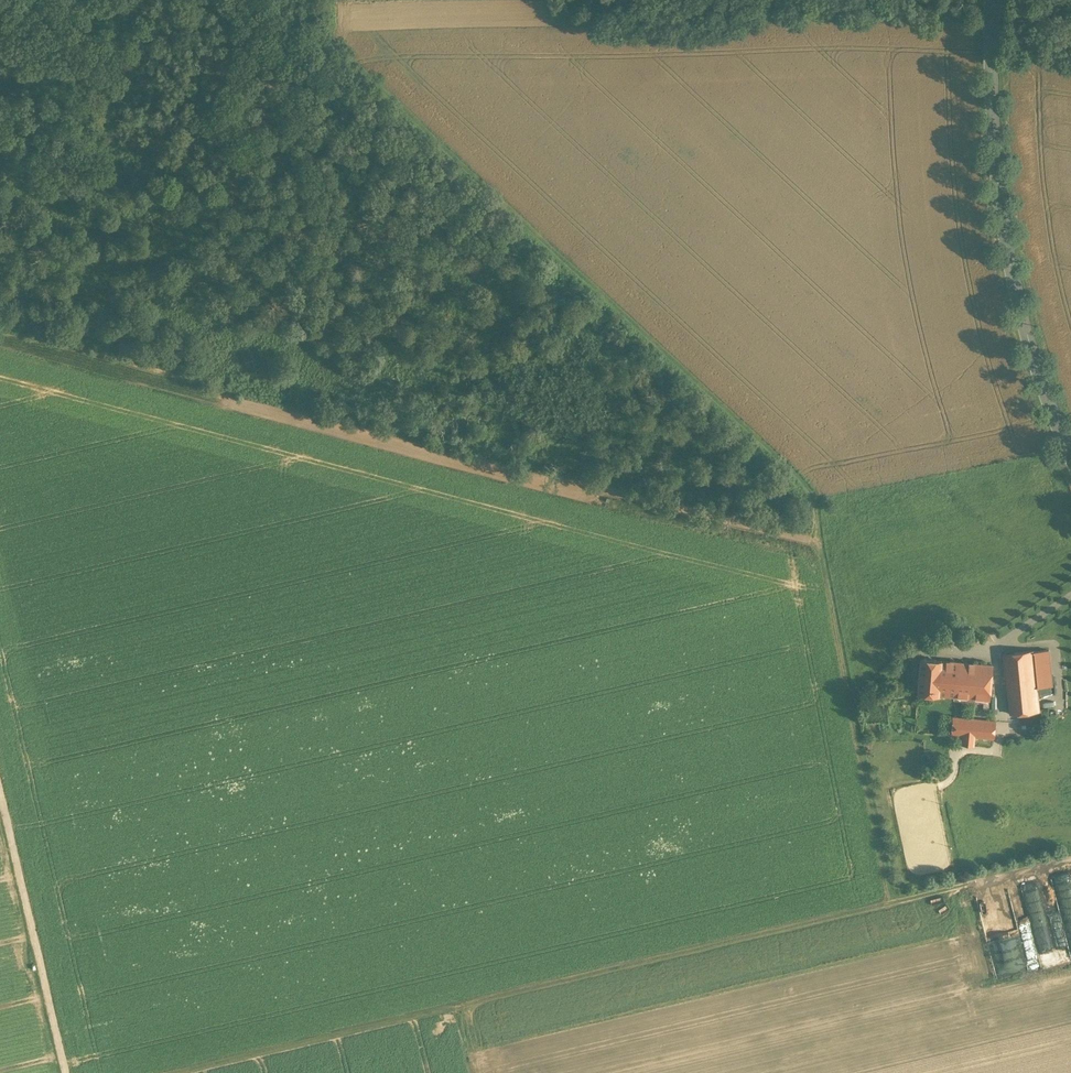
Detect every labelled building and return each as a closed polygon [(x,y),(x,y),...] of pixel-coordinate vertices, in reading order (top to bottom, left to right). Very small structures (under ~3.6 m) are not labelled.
[(1050,649),(1035,650),(1038,684),(1053,683),(1050,649)] [(1035,650),(1005,653),(1010,713),(1040,711),(1038,684),(1035,650)] [(943,660),(921,658),(918,692),(939,694),(943,660)] [(967,662),(943,660),(939,694),(963,697),(967,662)] [(993,665),(967,662),(963,697),(989,699),(993,665)] [(996,721),(955,716),(953,734),(965,735),(975,736),(995,739),(996,721)] [(975,736),(965,735),(964,743),(974,745),(975,736)] [(1063,958),(1066,936),(1042,933),(1038,958),(1046,959),(1047,956),(1063,958)]
